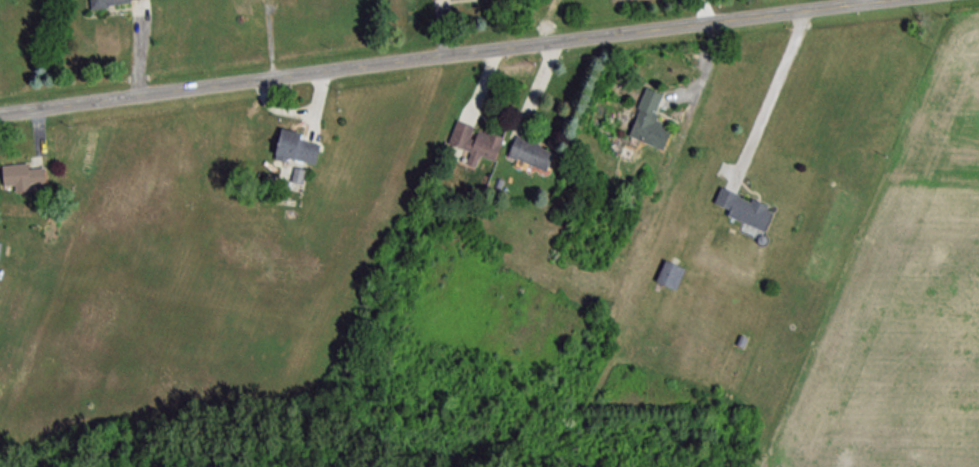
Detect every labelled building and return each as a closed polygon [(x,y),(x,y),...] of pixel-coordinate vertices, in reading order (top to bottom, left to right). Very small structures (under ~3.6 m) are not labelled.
[(629,137),(665,148),(674,120),(639,108),(629,137)] [(504,135),(456,121),(449,144),(471,150),(467,164),(477,167),(480,156),(496,161),(504,135)] [(317,163),(320,143),(301,139),(302,133),(281,129),(277,156),(317,163)] [(548,171),(556,151),(516,135),(508,155),(548,171)] [(3,165),(4,186),(16,186),(16,189),(46,188),(45,166),(30,166),(30,163),(3,165)] [(766,230),(775,207),(722,187),(713,209),(766,230)] [(686,268),(667,259),(657,281),(675,289),(686,268)]
